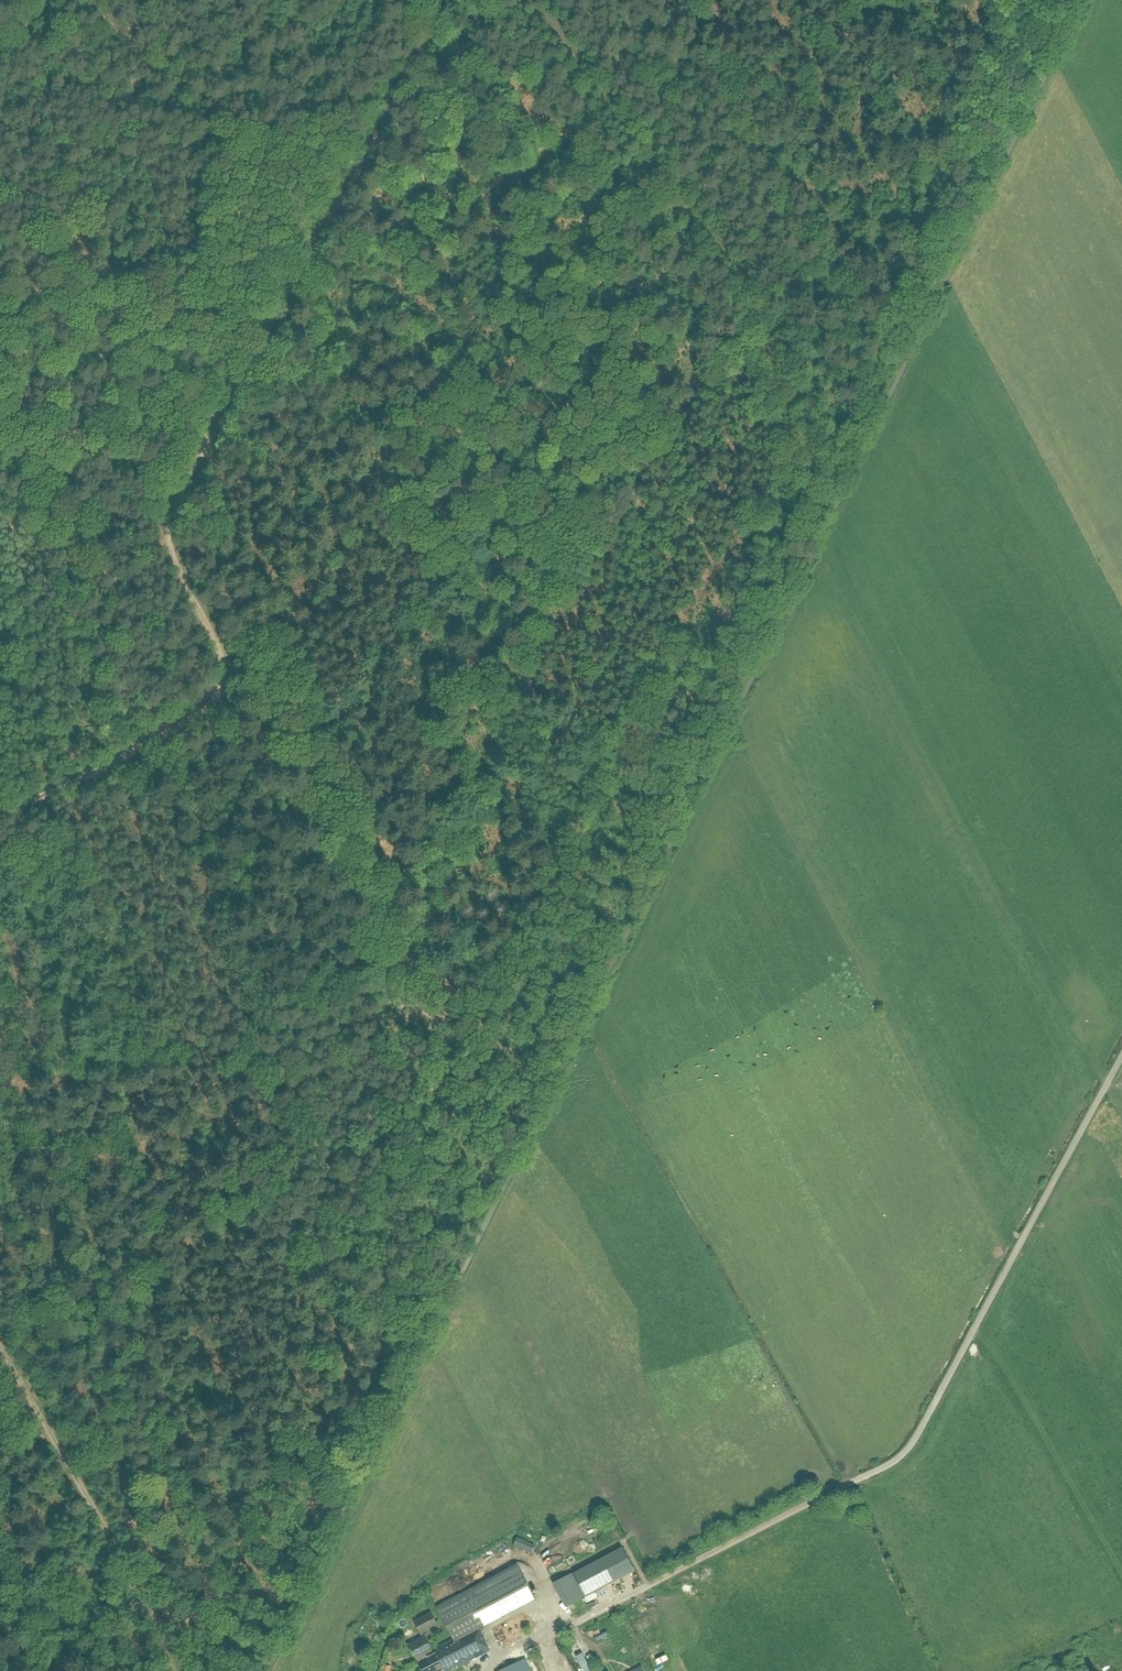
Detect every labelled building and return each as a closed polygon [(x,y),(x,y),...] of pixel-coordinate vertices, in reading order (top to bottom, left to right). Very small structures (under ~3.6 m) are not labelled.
[(676,211),(669,214),(672,221),(679,217),(676,211)] [(585,1529),(596,1527),(593,1515),(582,1517),(585,1529)] [(581,1541),(584,1550),(590,1548),(587,1539),(581,1541)] [(559,1553),(563,1562),(568,1560),(572,1566),(588,1558),(580,1543),(559,1553)] [(634,1572),(622,1548),(557,1582),(570,1606),(634,1572)] [(547,1561),(551,1570),(546,1572),(548,1578),(571,1568),(569,1562),(564,1565),(559,1555),(547,1561)] [(479,1631),(475,1623),(532,1592),(517,1564),(437,1607),(454,1640),(433,1651),(426,1637),(429,1635),(428,1634),(440,1628),(431,1612),(414,1622),(419,1632),(413,1635),(417,1641),(408,1646),(422,1670),(441,1670),(444,1670),(445,1670),(452,1670),(490,1651),(479,1631)] [(444,1588),(438,1593),(445,1601),(451,1596),(444,1588)] [(602,1599),(592,1600),(593,1609),(603,1608),(602,1599)] [(613,1670),(614,1670),(624,1665),(617,1653),(606,1659),(613,1670)] [(524,1660),(500,1670),(529,1670),(524,1660)]
